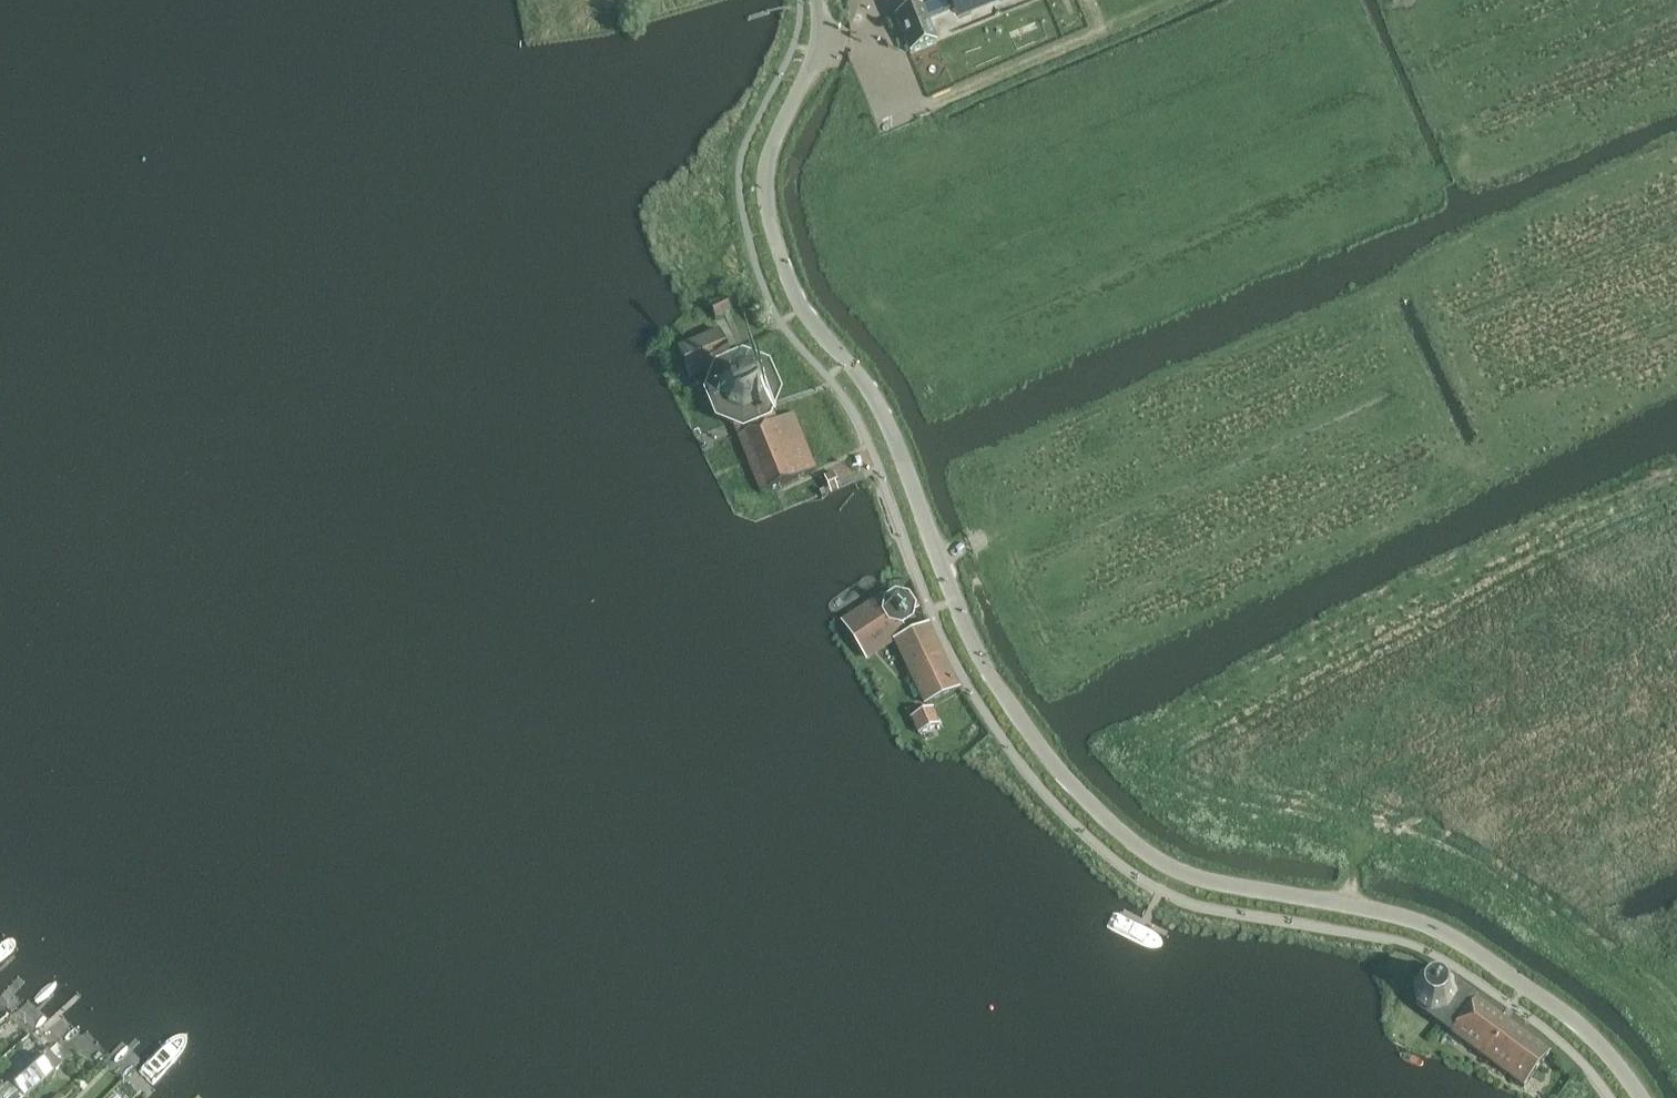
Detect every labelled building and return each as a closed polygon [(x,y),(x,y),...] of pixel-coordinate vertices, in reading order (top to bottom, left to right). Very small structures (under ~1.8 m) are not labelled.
[(922,7),(922,6),(895,16),(910,53),(937,43),(927,19),(952,9),(952,10),(977,0),(940,0),(922,7)] [(710,307),(715,320),(731,313),(726,300),(710,307)] [(700,339),(678,348),(691,379),(700,375),(732,362),(719,331),(700,339)] [(729,356),(713,363),(701,389),(715,421),(742,430),(771,418),(782,390),(770,362),(741,351),(729,356)] [(720,393),(714,396),(722,415),(728,413),(762,493),(784,483),(817,469),(794,414),(776,421),(758,377),(742,371),(726,378),(720,393)] [(828,472),(814,477),(818,490),(833,485),(828,472)] [(879,611),(848,632),(861,651),(892,630),(915,614),(902,595),(879,611)] [(940,656),(912,670),(928,704),(957,690),(940,656)] [(922,704),(906,711),(910,719),(912,718),(919,735),(939,727),(932,710),(930,705),(923,708),(922,704)] [(1550,1053),(1450,978),(1440,970),(1438,973),(1422,974),(1412,989),(1417,1007),(1416,1007),(1452,1033),(1524,1088),(1550,1053)] [(48,1050),(40,1057),(54,1073),(62,1066),(48,1050)] [(54,1073),(40,1057),(11,1083),(10,1094),(12,1097),(11,1097),(25,1097),(54,1073)]
